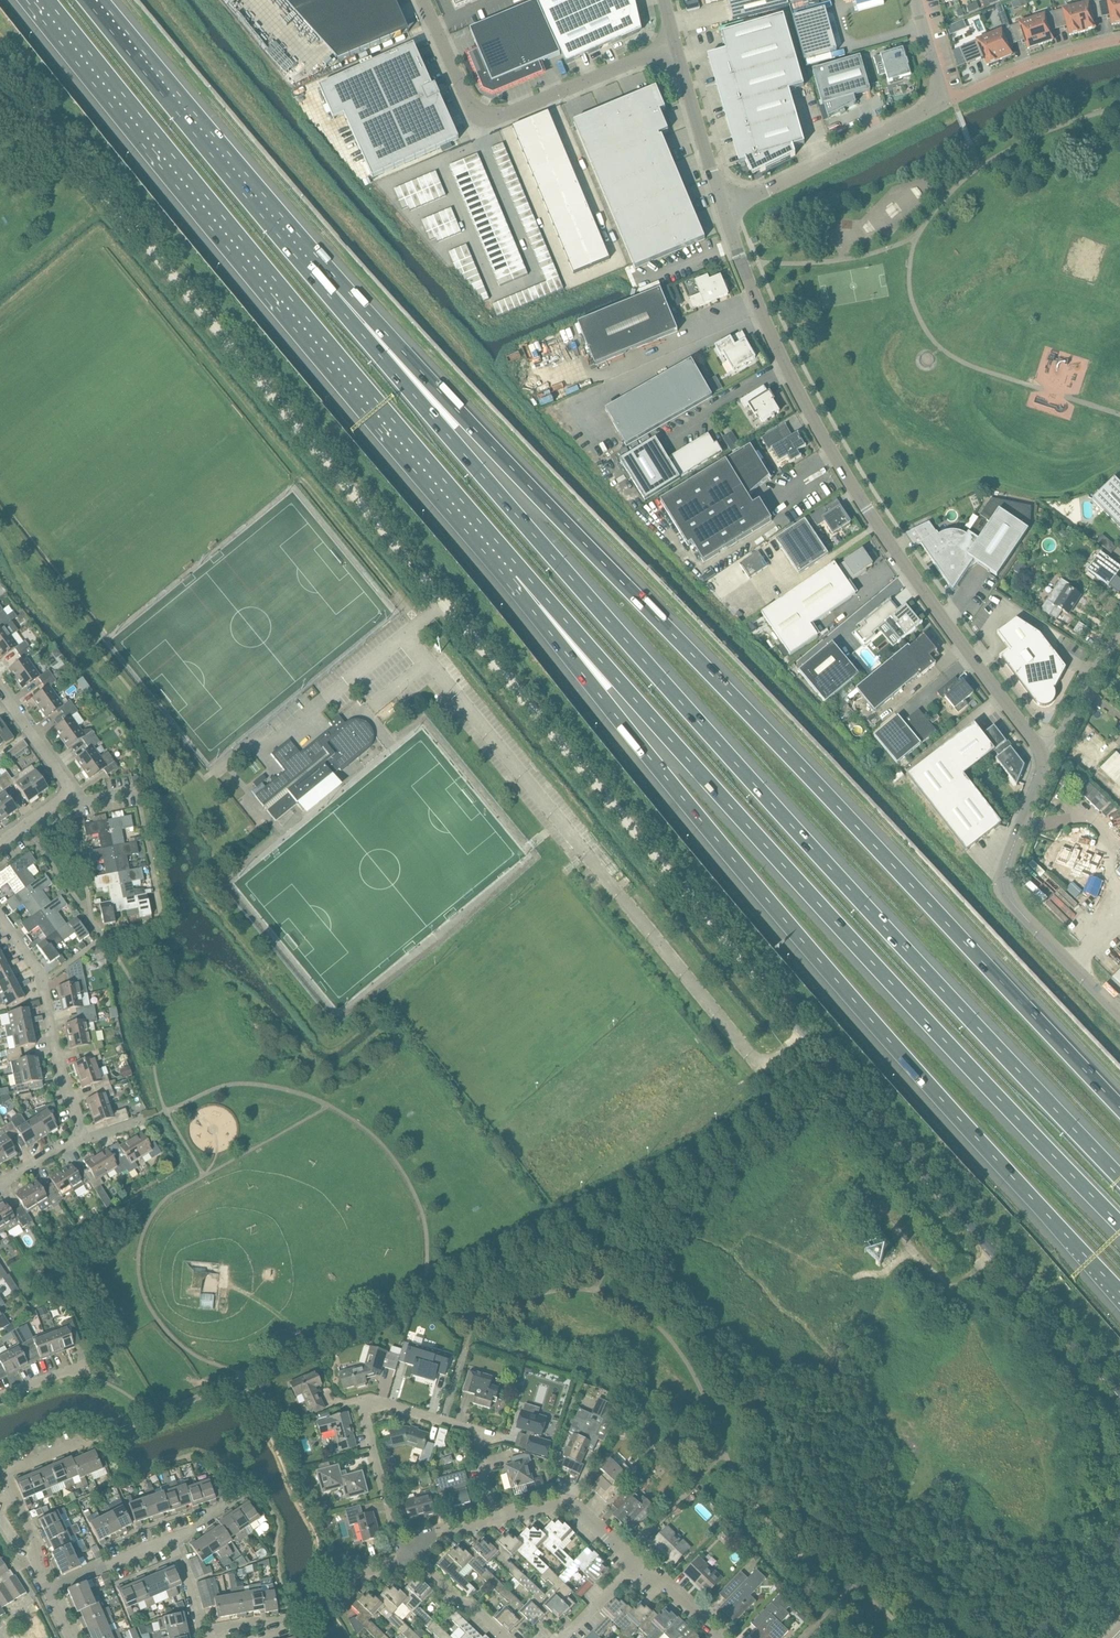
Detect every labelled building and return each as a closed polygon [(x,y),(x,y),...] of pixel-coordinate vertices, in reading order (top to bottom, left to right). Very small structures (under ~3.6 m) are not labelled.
[(296,13),(324,0),(284,0),(296,13)] [(386,0),(324,0),(296,13),(339,60),(401,34),(387,2),(386,0)] [(456,9),(476,0),(452,0),(456,9)] [(566,64),(622,39),(622,40),(642,31),(637,8),(635,0),(537,0),(566,64)] [(733,20),(788,6),(787,0),(728,0),(733,20)] [(1098,1),(1101,17),(1110,16),(1112,25),(1119,24),(1119,0),(1102,0),(1098,1)] [(1092,19),(1101,17),(1098,1),(1076,7),(1082,32),(1095,29),(1092,19)] [(560,55),(537,2),(470,30),(479,51),(469,55),(482,86),(483,90),(493,95),(497,93),(543,73),(539,63),(560,55)] [(976,2),(971,5),(974,11),(979,9),(976,2)] [(999,14),(1005,12),(1001,4),(996,6),(999,14)] [(1082,32),(1076,7),(1053,12),(1058,28),(1067,26),(1070,36),(1082,32)] [(837,51),(825,9),(793,18),(804,60),(837,51)] [(1058,28),(1053,12),(1032,20),(1040,45),(1053,41),(1050,31),(1058,28)] [(804,87),(784,16),(721,34),(726,51),(708,56),(708,58),(710,57),(722,81),(715,83),(716,84),(718,84),(730,107),(723,109),(724,111),(726,110),(737,134),(731,136),(731,137),(733,136),(745,160),(739,162),(739,164),(746,162),(753,176),(795,155),(793,147),(805,144),(789,91),(804,87)] [(1016,43),(1025,40),(1028,49),(1040,45),(1032,20),(1010,27),(1016,43)] [(963,21),(947,28),(950,36),(967,29),(963,21)] [(1011,55),(1008,46),(1016,43),(1010,27),(989,36),(1000,60),(1011,55)] [(967,64),(984,57),(987,65),(989,65),(990,67),(999,63),(998,61),(1000,60),(989,36),(960,48),(967,64)] [(418,57),(419,56),(419,55),(417,56),(413,46),(415,46),(414,45),(319,87),(334,119),(344,115),(373,177),(459,139),(459,138),(457,139),(453,129),(454,128),(454,127),(452,128),(448,118),(450,118),(449,117),(448,118),(443,108),(445,107),(445,106),(443,107),(439,97),(441,97),(436,85),(431,87),(427,78),(429,77),(428,76),(427,77),(422,67),(424,66),(422,66),(418,57)] [(911,75),(908,66),(909,66),(907,60),(904,61),(903,58),(906,57),(903,49),(881,55),(888,82),(892,81),(898,80),(898,79),(911,75)] [(861,57),(813,70),(822,105),(823,105),(827,117),(839,111),(840,114),(844,112),(843,109),(855,103),(853,97),(870,93),(861,57)] [(574,122),(590,162),(659,134),(668,131),(660,111),(665,109),(665,108),(663,109),(656,93),(644,98),(643,95),(627,102),(626,100),(625,101),(625,103),(601,113),(600,111),(599,111),(600,113),(576,123),(575,122),(574,122)] [(548,112),(511,127),(573,274),(609,259),(548,112)] [(660,137),(659,134),(590,162),(633,269),(705,239),(704,238),(703,238),(693,214),(694,213),(694,212),(692,213),(682,189),(684,188),(683,187),(681,188),(671,163),(673,163),(673,162),(671,162),(661,138),(662,137),(662,136),(660,137)] [(503,143),(491,148),(493,154),(506,149),(503,143)] [(506,149),(493,154),(496,160),(508,155),(506,149)] [(478,154),(463,160),(466,165),(480,159),(478,154)] [(508,155),(496,160),(499,166),(511,161),(508,155)] [(480,159),(466,165),(468,171),(483,165),(480,159)] [(463,160),(449,166),(451,171),(466,165),(463,160)] [(511,161),(499,166),(501,172),(513,167),(511,161)] [(466,165),(451,171),(454,177),(468,171),(466,165)] [(483,165),(468,171),(471,177),(485,171),(483,165)] [(513,167),(501,172),(504,178),(516,173),(513,167)] [(436,171),(430,174),(435,186),(441,183),(436,171)] [(468,171),(454,177),(456,183),(471,177),(468,171)] [(485,171),(471,177),(473,183),(488,177),(485,171)] [(516,173),(504,178),(506,184),(518,179),(516,173)] [(430,174),(424,176),(429,189),(435,186),(430,174)] [(424,176),(418,179),(423,191),(429,189),(424,176)] [(471,177),(456,183),(459,189),(473,183),(471,177)] [(488,177),(473,183),(476,190),(490,184),(488,177)] [(418,179),(412,182),(417,194),(423,191),(418,179)] [(518,179),(506,184),(509,190),(521,185),(518,179)] [(412,182),(406,184),(411,196),(417,194),(412,182)] [(441,183),(435,186),(440,198),(446,196),(441,183)] [(473,183),(459,189),(462,196),(476,190),(473,183)] [(406,184),(399,187),(405,199),(411,196),(406,184)] [(490,184),(476,190),(478,196),(493,190),(490,184)] [(521,185),(509,190),(511,197),(523,191),(521,185)] [(435,186),(429,189),(434,201),(440,198),(435,186)] [(399,187),(394,189),(399,202),(405,199),(399,187)] [(429,189),(423,191),(428,203),(434,201),(429,189)] [(476,190),(462,196),(464,202),(478,196),(476,190)] [(493,190),(478,196),(481,202),(495,196),(493,190)] [(423,191),(417,194),(422,206),(428,203),(423,191)] [(523,191),(511,197),(514,203),(526,198),(523,191)] [(417,194),(411,196),(416,208),(422,206),(417,194)] [(411,196),(405,199),(408,207),(410,211),(416,208),(411,196)] [(478,196),(464,202),(467,208),(481,202),(478,196)] [(495,196),(481,202),(484,208),(498,202),(495,196)] [(526,198),(514,203),(516,209),(528,204),(526,198)] [(405,199),(399,202),(402,210),(408,207),(405,199)] [(481,202),(467,208),(469,214),(484,208),(481,202)] [(498,202),(484,208),(486,214),(500,208),(498,202)] [(528,204),(516,209),(519,215),(531,210),(528,204)] [(451,208),(446,210),(451,222),(456,220),(451,208)] [(484,208),(469,214),(472,220),(486,214),(484,208)] [(500,208),(486,214),(489,220),(503,214),(500,208)] [(446,210),(439,213),(445,225),(451,222),(446,210)] [(531,210),(519,215),(521,221),(533,216),(531,210)] [(439,213),(433,215),(438,227),(445,225),(439,213)] [(486,214),(472,220),(474,226),(489,220),(486,214)] [(503,214),(489,220),(491,226),(506,220),(503,214)] [(433,215),(427,218),(432,230),(438,227),(433,215)] [(533,216),(521,221),(524,227),(536,222),(533,216)] [(427,218),(421,220),(426,233),(432,230),(427,218)] [(456,220),(451,222),(456,235),(462,232),(456,220)] [(489,220),(474,226),(477,232),(491,226),(489,220)] [(506,220),(491,226),(494,232),(508,226),(506,220)] [(451,222),(445,225),(450,237),(456,235),(451,222)] [(536,222),(524,227),(526,233),(539,228),(536,222)] [(445,225),(438,227),(444,240),(450,237),(445,225)] [(491,226),(477,232),(479,238),(494,232),(491,226)] [(508,226),(494,232),(496,238),(511,232),(508,226)] [(438,227),(432,230),(436,238),(437,242),(444,240),(438,227)] [(539,228),(526,233),(529,239),(541,234),(539,228)] [(432,230),(426,233),(430,241),(436,238),(432,230)] [(494,232),(479,238),(482,244),(496,238),(494,232)] [(511,232),(496,238),(499,244),(513,238),(511,232)] [(541,234),(529,239),(531,245),(544,240),(541,234)] [(496,238),(482,244),(484,250),(499,244),(496,238)] [(513,238),(499,244),(501,251),(516,245),(513,238)] [(544,240),(531,245),(534,251),(546,246),(544,240)] [(466,244),(460,247),(466,259),(472,257),(466,244)] [(499,244),(484,250),(487,257),(501,251),(499,244)] [(516,245),(501,251),(504,257),(518,251),(516,245)] [(546,246),(534,251),(536,257),(549,252),(546,246)] [(460,247),(454,250),(459,262),(466,259),(460,247)] [(454,250),(448,252),(456,270),(458,270),(462,268),(459,262),(454,250)] [(501,251),(487,257),(490,263),(504,257),(501,251)] [(518,251),(504,257),(506,263),(521,257),(518,251)] [(549,252),(536,257),(539,263),(551,258),(549,252)] [(466,259),(459,262),(462,268),(474,263),(472,257),(466,259)] [(504,257),(490,263),(492,269),(506,263),(504,257)] [(521,257),(506,263),(509,269),(523,263),(521,257)] [(551,258),(539,263),(541,269),(554,264),(551,258)] [(462,268),(458,270),(460,276),(462,275),(477,269),(474,263),(462,268)] [(506,263),(492,269),(495,275),(509,269),(506,263)] [(523,263),(509,269),(512,275),(526,269),(523,263)] [(554,264),(541,269),(544,275),(556,270),(554,264)] [(477,269),(462,275),(465,281),(467,280),(479,275),(477,269)] [(509,269),(495,275),(497,281),(512,275),(509,269)] [(526,269),(512,275),(514,280),(528,274),(526,269)] [(556,270),(544,275),(547,282),(553,279),(558,291),(564,289),(559,277),(556,270)] [(479,275),(467,280),(470,286),(472,285),(482,281),(479,275)] [(512,275),(497,281),(500,286),(514,280),(512,275)] [(723,282),(720,276),(709,281),(708,277),(695,282),(700,294),(689,299),(692,305),(698,303),(700,307),(728,295),(726,289),(728,288),(725,281),(723,282)] [(547,282),(540,284),(546,296),(558,291),(553,279),(547,282)] [(482,281),(472,285),(474,291),(476,290),(484,287),(482,281)] [(540,284),(534,287),(540,299),(546,296),(540,284)] [(484,287),(476,290),(479,296),(481,296),(487,293),(484,287)] [(534,287),(528,289),(533,301),(540,299),(534,287)] [(528,289),(522,292),(527,304),(533,301),(528,289)] [(595,365),(678,331),(660,290),(578,324),(595,365)] [(522,292),(516,294),(521,307),(527,304),(522,292)] [(487,293),(481,296),(483,302),(489,299),(487,293)] [(516,294),(510,297),(515,309),(521,307),(516,294)] [(510,297),(504,299),(509,312),(515,309),(510,297)] [(504,299),(498,302),(503,314),(509,312),(504,299)] [(498,302),(492,304),(497,317),(503,314),(498,302)] [(730,338),(715,346),(721,356),(723,354),(728,362),(732,359),(737,369),(738,370),(747,365),(746,364),(755,358),(754,356),(755,355),(752,349),(750,350),(749,348),(749,347),(748,348),(744,342),(746,341),(745,341),(735,346),(730,338)] [(605,409),(626,446),(712,397),(692,360),(605,409)] [(774,415),(779,412),(772,401),(774,400),(770,392),(764,395),(760,388),(740,400),(745,408),(749,405),(755,415),(757,413),(762,422),(772,417),(772,418),(775,416),(774,415)] [(779,463),(788,458),(790,463),(789,463),(790,464),(801,458),(801,457),(800,457),(797,453),(806,447),(805,447),(798,435),(799,435),(798,434),(783,443),(776,431),(777,431),(777,430),(761,439),(761,440),(762,440),(769,451),(768,452),(768,453),(772,450),(779,462),(778,463),(779,463)] [(714,444),(708,435),(668,459),(656,439),(620,460),(645,500),(680,478),(722,451),(717,442),(714,444)] [(727,443),(732,450),(739,445),(734,438),(727,443)] [(769,478),(771,481),(771,480),(750,446),(660,501),(688,546),(692,543),(704,563),(772,521),(760,501),(753,505),(748,496),(769,478)] [(1114,478),(1092,499),(1119,527),(1119,483),(1114,478)] [(921,544),(931,560),(953,591),(974,560),(997,576),(1030,527),(1031,507),(991,499),(968,533),(964,531),(959,530),(955,529),(950,529),(946,530),(941,531),(937,534),(929,522),(911,530),(911,531),(915,529),(924,542),(921,544)] [(824,507),(810,516),(817,526),(825,522),(833,534),(841,528),(842,530),(851,525),(849,523),(850,522),(850,521),(852,520),(846,512),(844,514),(840,507),(829,514),(824,507)] [(776,539),(799,574),(828,555),(805,520),(776,539)] [(837,568),(834,563),(762,613),(790,655),(818,636),(810,625),(856,594),(848,584),(867,571),(866,569),(873,564),(871,562),(872,561),(868,554),(866,555),(863,550),(844,562),(845,563),(837,568)] [(767,567),(758,552),(739,564),(749,579),(767,567)] [(1087,570),(1109,586),(1119,594),(1119,592),(1119,579),(1116,576),(1119,571),(1119,567),(1101,552),(1087,570)] [(1055,606),(1049,616),(1056,620),(1062,610),(1068,614),(1080,596),(1068,588),(1069,585),(1061,579),(1047,601),(1055,606)] [(922,622),(921,623),(906,605),(899,610),(890,600),(891,600),(891,599),(863,622),(865,623),(861,626),(862,627),(855,633),(865,644),(876,635),(874,633),(886,623),(900,640),(898,642),(898,643),(917,628),(920,624),(922,623),(922,622)] [(11,636),(18,631),(7,616),(0,621),(0,629),(0,644),(11,636)] [(1053,688),(1055,687),(1055,688),(1066,668),(1055,653),(1040,634),(1016,619),(997,633),(1009,649),(1008,651),(1009,652),(1003,657),(1002,655),(999,657),(1001,659),(1002,658),(1004,660),(1035,702),(1036,703),(1037,703),(1037,704),(1038,705),(1039,705),(1040,705),(1041,706),(1042,706),(1043,706),(1044,706),(1045,706),(1046,706),(1047,706),(1048,705),(1049,705),(1050,705),(1051,704),(1052,703),(1053,702),(1054,701),(1054,700),(1054,699),(1055,699),(1055,698),(1055,697),(1055,696),(1055,695),(1055,694),(1055,693),(1055,692),(1055,691),(1054,690),(1054,689),(1053,688)] [(1079,622),(1073,631),(1081,636),(1087,627),(1079,622)] [(937,652),(924,635),(923,636),(924,636),(910,648),(908,646),(856,689),(875,712),(919,675),(920,676),(919,677),(920,677),(936,663),(935,663),(929,657),(936,651),(937,652)] [(11,636),(0,644),(0,657),(1,658),(14,649),(18,654),(29,646),(25,641),(18,646),(11,636)] [(826,703),(859,675),(833,643),(799,671),(826,703)] [(8,669),(15,679),(33,666),(26,657),(33,652),(29,646),(18,654),(22,659),(8,669)] [(38,678),(42,683),(52,675),(49,670),(40,676),(33,666),(15,679),(22,689),(38,678)] [(32,698),(39,708),(56,696),(49,686),(56,681),(52,675),(42,683),(45,688),(32,698)] [(968,704),(965,700),(973,693),(963,681),(960,684),(955,678),(938,692),(943,699),(945,697),(958,712),(968,704)] [(56,696),(39,708),(46,718),(59,708),(63,714),(74,706),(70,700),(68,702),(65,698),(60,702),(56,696)] [(54,729),(61,738),(78,726),(71,717),(78,711),(74,706),(63,714),(67,719),(54,729)] [(874,736),(897,764),(936,731),(919,710),(903,722),(898,716),(874,736)] [(934,726),(941,719),(934,712),(927,719),(934,726)] [(255,796),(274,819),(275,821),(339,769),(340,771),(366,750),(369,747),(371,743),(372,739),(372,735),(370,731),(368,727),(365,724),(361,722),(357,721),(353,721),(349,723),(346,725),(338,716),(329,723),(337,732),(330,737),(327,733),(316,742),(318,744),(303,756),(289,740),(271,754),(285,771),(265,787),(255,796)] [(1003,745),(1006,742),(994,726),(983,735),(974,724),(908,776),(966,851),(1001,824),(963,775),(995,751),(999,756),(996,759),(1017,786),(1019,779),(1022,777),(1021,775),(1025,766),(1011,747),(1007,750),(1003,745)] [(81,739),(85,744),(96,736),(92,731),(85,736),(78,726),(61,738),(68,748),(81,739)] [(941,737),(945,733),(942,728),(937,732),(941,737)] [(0,734),(0,749),(13,740),(6,730),(0,734)] [(75,759),(82,769),(100,757),(93,747),(100,742),(96,736),(85,744),(89,749),(75,759)] [(24,740),(6,753),(10,759),(11,758),(14,756),(16,759),(25,753),(27,756),(30,753),(26,748),(28,746),(24,740)] [(103,769),(107,775),(118,767),(107,752),(100,757),(82,769),(89,779),(103,769)] [(1101,769),(1119,788),(1119,756),(1117,753),(1101,769)] [(31,765),(21,772),(38,795),(48,788),(31,765)] [(28,802),(38,795),(21,772),(12,779),(6,772),(1,776),(9,787),(14,783),(28,802)] [(985,774),(973,773),(972,781),(984,782),(985,774)] [(139,783),(138,775),(131,777),(132,784),(139,783)] [(9,787),(1,776),(0,776),(0,787),(3,791),(9,787)] [(262,783),(251,791),(255,796),(265,787),(262,783)] [(7,817),(17,810),(5,793),(0,796),(0,807),(7,817)] [(107,820),(112,846),(123,844),(120,829),(127,827),(129,828),(133,827),(132,822),(131,815),(123,817),(122,811),(111,814),(113,819),(107,820)] [(93,823),(84,825),(85,831),(86,837),(98,835),(101,849),(112,846),(107,820),(106,815),(92,817),(93,823)] [(123,844),(112,846),(118,873),(128,870),(125,855),(132,853),(134,855),(138,854),(136,842),(123,844)] [(104,859),(107,875),(118,873),(112,846),(101,849),(89,851),(91,863),(96,862),(97,861),(104,859)] [(1062,847),(1057,861),(1073,868),(1072,870),(1086,875),(1093,856),(1078,850),(1077,853),(1062,847)] [(29,852),(10,866),(25,888),(34,881),(28,873),(35,868),(33,865),(37,862),(29,852)] [(1032,861),(1028,865),(1041,877),(1045,872),(1032,861)] [(25,888),(10,866),(0,873),(0,888),(1,888),(1,886),(7,882),(16,894),(25,888)] [(45,866),(39,870),(43,875),(45,874),(49,871),(45,866)] [(141,868),(128,870),(118,873),(123,899),(133,897),(131,886),(140,885),(140,881),(144,880),(141,868)] [(109,885),(112,901),(123,899),(118,873),(107,875),(94,877),(96,889),(101,888),(102,887),(109,885)] [(25,888),(41,910),(50,903),(41,891),(47,886),(48,887),(52,884),(45,874),(43,875),(34,881),(25,888)] [(1102,882),(1090,877),(1084,892),(1096,897),(1102,882)] [(1056,905),(1068,895),(1054,879),(1043,889),(1056,905)] [(1073,881),(1066,889),(1076,898),(1083,891),(1073,881)] [(41,910),(25,888),(16,894),(7,901),(5,902),(13,912),(16,909),(17,907),(23,903),(32,916),(41,910)] [(145,917),(146,921),(151,919),(150,914),(146,894),(133,897),(123,899),(125,909),(139,907),(140,912),(138,914),(139,918),(139,919),(145,917)] [(41,910),(56,931),(65,925),(56,912),(62,908),(64,908),(68,906),(60,895),(59,896),(59,897),(50,903),(41,910)] [(1079,919),(1085,913),(1072,898),(1065,904),(1066,905),(1054,916),(1073,938),(1086,927),(1079,919)] [(112,901),(99,904),(103,923),(103,926),(112,924),(115,923),(114,919),(112,918),(111,912),(125,909),(123,899),(112,901)] [(22,922),(21,924),(24,927),(28,934),(38,927),(46,938),(47,938),(56,931),(41,910),(32,916),(22,923),(22,922)] [(74,918),(65,925),(56,931),(62,940),(74,932),(77,937),(77,939),(79,943),(89,936),(76,917),(74,918)] [(62,940),(56,931),(47,938),(46,938),(40,942),(38,944),(36,945),(49,964),(57,959),(61,965),(66,962),(61,955),(59,957),(57,953),(54,953),(51,948),(62,940)] [(8,941),(6,937),(0,940),(0,946),(8,941)] [(32,943),(27,946),(30,950),(36,945),(38,944),(40,942),(38,939),(32,943)] [(78,946),(81,950),(86,947),(83,942),(78,946)] [(102,947),(93,951),(97,961),(106,957),(102,947)] [(7,966),(8,968),(19,962),(17,958),(6,964),(2,955),(0,956),(0,970),(7,966)] [(57,987),(59,999),(86,994),(79,960),(66,969),(66,970),(67,969),(70,984),(57,987)] [(8,968),(7,966),(0,970),(0,983),(13,976),(8,968)] [(1111,978),(1119,987),(1119,970),(1111,978)] [(18,987),(19,989),(30,983),(28,979),(17,985),(13,976),(0,983),(0,996),(18,987)] [(19,989),(18,987),(0,996),(0,1004),(3,1002),(6,1007),(24,998),(19,989)] [(86,994),(59,999),(62,1011),(79,1008),(80,1014),(95,1012),(94,1005),(89,1006),(86,994)] [(43,1021),(42,1016),(30,1018),(28,1009),(8,1013),(10,1025),(4,1026),(30,1021),(31,1023),(43,1021)] [(89,1032),(87,1023),(97,1021),(95,1012),(80,1014),(72,1016),(74,1023),(64,1025),(67,1037),(89,1032)] [(12,1036),(13,1036),(33,1032),(31,1023),(30,1021),(4,1026),(7,1037),(12,1036)] [(79,1047),(80,1054),(82,1054),(94,1050),(98,1050),(103,1049),(101,1041),(97,1042),(95,1031),(89,1032),(67,1037),(69,1049),(79,1047)] [(12,1049),(6,1050),(7,1057),(21,1053),(20,1047),(35,1044),(33,1032),(13,1036),(14,1044),(13,1044),(11,1046),(12,1049)] [(94,1050),(82,1054),(84,1060),(74,1063),(78,1076),(98,1069),(95,1061),(101,1059),(98,1050),(94,1050)] [(10,1062),(13,1074),(40,1068),(37,1056),(23,1059),(21,1053),(7,1057),(8,1063),(10,1062)] [(128,1066),(120,1069),(123,1078),(131,1074),(128,1066)] [(40,1068),(13,1074),(15,1084),(15,1086),(13,1087),(14,1093),(29,1090),(28,1084),(42,1081),(40,1068)] [(93,1084),(95,1090),(110,1085),(106,1075),(100,1077),(98,1069),(78,1076),(82,1088),(93,1084)] [(114,1095),(110,1085),(95,1090),(97,1096),(86,1099),(90,1112),(110,1105),(108,1097),(114,1095)] [(32,1110),(37,1117),(47,1134),(58,1128),(56,1124),(60,1122),(54,1103),(32,1110)] [(105,1120),(107,1126),(128,1119),(125,1108),(113,1113),(110,1105),(90,1112),(95,1124),(105,1120)] [(37,1140),(26,1123),(21,1115),(6,1125),(14,1137),(19,1134),(27,1147),(37,1140)] [(26,1123),(37,1140),(47,1134),(37,1117),(26,1123)] [(0,1132),(0,1150),(6,1160),(16,1153),(8,1141),(14,1137),(6,1125),(0,1128),(2,1130),(0,1132)] [(147,1142),(141,1133),(130,1140),(141,1157),(148,1153),(152,1158),(161,1153),(153,1139),(147,1142)] [(141,1157),(130,1140),(119,1146),(125,1156),(120,1159),(118,1155),(118,1156),(126,1169),(129,1173),(138,1167),(134,1162),(141,1157)] [(107,1149),(96,1156),(107,1174),(114,1169),(117,1175),(121,1172),(126,1169),(118,1156),(113,1159),(107,1149)] [(107,1174),(96,1156),(94,1157),(93,1154),(83,1160),(91,1172),(86,1176),(89,1182),(90,1182),(94,1189),(103,1183),(100,1178),(107,1174)] [(71,1164),(60,1171),(72,1190),(73,1192),(84,1186),(89,1182),(86,1176),(81,1169),(76,1172),(74,1169),(71,1164)] [(55,1185),(49,1189),(59,1205),(57,1202),(63,1198),(62,1196),(72,1190),(60,1171),(50,1177),(55,1185)] [(59,1205),(49,1189),(43,1193),(36,1181),(25,1187),(37,1206),(41,1212),(51,1205),(53,1209),(59,1205)] [(27,1212),(37,1206),(25,1187),(15,1194),(24,1208),(19,1212),(27,1225),(32,1221),(27,1212)] [(0,1203),(0,1219),(5,1226),(8,1232),(19,1225),(21,1229),(27,1225),(19,1212),(13,1216),(4,1201),(0,1203)] [(61,1228),(56,1232),(59,1237),(64,1233),(61,1228)] [(191,1288),(200,1289),(201,1274),(193,1273),(191,1288)] [(9,1274),(2,1278),(5,1283),(12,1279),(9,1274)] [(199,1306),(212,1307),(213,1294),(199,1293),(199,1306)] [(43,1308),(37,1310),(39,1316),(46,1314),(43,1308)] [(30,1309),(22,1314),(26,1321),(34,1316),(30,1309)] [(0,1316),(0,1330),(9,1325),(2,1315),(0,1316)] [(62,1328),(55,1330),(63,1350),(74,1346),(70,1334),(76,1331),(74,1328),(71,1320),(69,1320),(61,1324),(62,1328)] [(12,1323),(3,1328),(7,1334),(15,1329),(12,1323)] [(26,1325),(19,1329),(24,1341),(33,1359),(39,1356),(40,1359),(52,1355),(44,1334),(33,1339),(32,1338),(26,1325)] [(18,1345),(7,1351),(18,1370),(28,1364),(27,1361),(33,1359),(24,1341),(19,1329),(13,1332),(19,1343),(18,1344),(18,1345)] [(55,1330),(44,1334),(52,1355),(63,1350),(55,1330)] [(400,1355),(398,1361),(405,1363),(415,1366),(412,1375),(413,1375),(425,1379),(434,1381),(436,1373),(445,1375),(446,1372),(451,1354),(434,1349),(433,1350),(421,1347),(423,1339),(415,1336),(412,1344),(404,1342),(402,1350),(400,1355)] [(400,1355),(371,1347),(365,1365),(339,1372),(344,1388),(359,1384),(360,1387),(366,1385),(365,1383),(367,1382),(365,1376),(374,1374),(375,1372),(381,1373),(383,1366),(396,1370),(398,1361),(400,1355)] [(6,1374),(7,1376),(18,1370),(7,1351),(0,1355),(0,1377),(6,1374)] [(477,1374),(469,1371),(463,1391),(471,1394),(472,1391),(476,1392),(473,1403),(490,1409),(493,1398),(496,1399),(499,1389),(490,1386),(493,1376),(477,1372),(477,1374)] [(315,1372),(290,1383),(296,1396),(302,1393),(311,1414),(324,1408),(315,1387),(321,1385),(315,1372)] [(272,1391),(268,1383),(260,1387),(264,1395),(272,1391)] [(566,1457),(562,1466),(569,1469),(580,1474),(580,1473),(584,1465),(581,1463),(587,1449),(590,1443),(595,1446),(598,1439),(599,1437),(605,1439),(612,1423),(619,1407),(610,1403),(607,1401),(600,1418),(592,1414),(579,1408),(575,1419),(569,1432),(573,1434),(563,1456),(566,1457)] [(547,1418),(528,1412),(522,1410),(517,1427),(534,1432),(533,1437),(531,1436),(527,1450),(547,1456),(551,1442),(539,1439),(541,1434),(542,1435),(547,1418)] [(340,1451),(356,1447),(346,1413),(330,1417),(331,1419),(317,1422),(320,1434),(334,1430),(340,1451)] [(407,1427),(390,1431),(394,1447),(406,1444),(423,1449),(420,1462),(430,1461),(435,1444),(426,1441),(428,1434),(418,1431),(410,1428),(407,1427)] [(448,1431),(440,1428),(434,1448),(447,1448),(445,1442),(448,1431)] [(89,1453),(83,1456),(91,1474),(107,1467),(104,1460),(99,1462),(93,1448),(87,1450),(89,1453)] [(531,1480),(528,1468),(526,1461),(531,1460),(529,1454),(524,1454),(511,1458),(513,1465),(507,1466),(509,1473),(507,1474),(511,1488),(526,1484),(528,1491),(544,1487),(541,1478),(531,1480)] [(76,1455),(71,1457),(71,1458),(78,1476),(83,1486),(87,1484),(84,1477),(91,1474),(83,1456),(77,1458),(76,1455)] [(64,1457),(58,1459),(71,1487),(75,1485),(72,1479),(78,1476),(71,1458),(65,1460),(64,1457)] [(66,1489),(71,1487),(58,1459),(53,1462),(54,1465),(49,1467),(56,1485),(63,1482),(66,1489)] [(605,1473),(596,1483),(601,1487),(596,1492),(606,1502),(634,1473),(624,1463),(619,1468),(610,1459),(600,1469),(605,1473)] [(339,1465),(317,1471),(323,1492),(344,1487),(347,1498),(368,1493),(362,1471),(342,1477),(339,1465)] [(42,1466),(37,1469),(49,1497),(53,1495),(50,1488),(56,1485),(49,1467),(43,1469),(42,1466)] [(33,1474),(27,1476),(35,1495),(41,1492),(44,1498),(49,1497),(37,1469),(31,1471),(33,1474)] [(465,1471),(453,1474),(434,1480),(437,1494),(450,1490),(450,1493),(449,1493),(453,1507),(470,1502),(467,1488),(466,1489),(465,1486),(469,1485),(465,1471)] [(422,1475),(425,1485),(431,1483),(428,1474),(422,1475)] [(208,1481),(197,1485),(204,1503),(209,1501),(210,1504),(216,1502),(215,1499),(222,1497),(215,1475),(207,1478),(208,1481)] [(28,1498),(35,1495),(27,1476),(21,1479),(20,1476),(14,1478),(26,1506),(31,1504),(28,1498)] [(188,1480),(184,1481),(185,1485),(191,1504),(193,1510),(199,1508),(198,1505),(204,1503),(197,1485),(190,1487),(188,1480)] [(175,1481),(171,1482),(181,1511),(186,1509),(185,1506),(191,1504),(185,1485),(178,1488),(175,1481)] [(169,1491),(162,1493),(169,1511),(174,1510),(176,1513),(181,1511),(171,1482),(167,1484),(169,1491)] [(632,1484),(612,1505),(618,1510),(613,1515),(623,1524),(626,1522),(633,1529),(654,1508),(647,1501),(643,1505),(642,1505),(641,1505),(640,1506),(636,1501),(640,1497),(635,1493),(638,1490),(632,1484)] [(163,1513),(169,1511),(162,1493),(161,1488),(154,1490),(153,1488),(149,1490),(158,1518),(164,1517),(163,1513)] [(138,1496),(140,1501),(146,1519),(152,1517),(153,1520),(158,1518),(149,1490),(144,1491),(145,1494),(138,1496)] [(422,1496),(405,1500),(410,1520),(419,1517),(426,1515),(435,1513),(436,1515),(441,1513),(438,1501),(432,1503),(429,1490),(421,1492),(422,1496)] [(140,1521),(146,1519),(140,1501),(133,1503),(130,1496),(126,1498),(136,1526),(141,1524),(140,1521)] [(243,1506),(238,1509),(249,1525),(250,1525),(253,1530),(259,1526),(256,1521),(264,1515),(253,1499),(248,1502),(247,1499),(241,1503),(243,1506)] [(112,1504),(108,1506),(122,1533),(127,1531),(125,1528),(131,1525),(123,1508),(124,1507),(120,1500),(112,1504)] [(359,1523),(364,1542),(380,1537),(376,1522),(373,1512),(363,1515),(360,1505),(345,1509),(350,1525),(359,1523)] [(122,1533),(108,1506),(104,1508),(107,1515),(101,1518),(110,1536),(115,1533),(117,1536),(122,1533)] [(44,1531),(62,1522),(59,1516),(65,1512),(63,1508),(36,1521),(39,1527),(42,1525),(44,1531)] [(231,1510),(226,1513),(244,1538),(247,1536),(243,1529),(249,1525),(238,1509),(233,1513),(231,1510)] [(223,1519),(218,1523),(220,1525),(230,1539),(236,1535),(240,1541),(244,1538),(226,1513),(222,1516),(223,1519)] [(110,1536),(101,1518),(94,1522),(91,1515),(86,1517),(100,1544),(106,1542),(104,1539),(110,1536)] [(544,1545),(568,1568),(574,1562),(574,1561),(560,1548),(559,1549),(558,1547),(567,1537),(569,1539),(575,1533),(558,1517),(553,1523),(552,1521),(542,1532),(543,1533),(550,1540),(544,1545)] [(47,1536),(44,1538),(46,1543),(78,1528),(76,1523),(71,1526),(68,1519),(62,1522),(44,1531),(47,1536)] [(518,1540),(525,1547),(520,1552),(528,1560),(538,1570),(545,1564),(535,1555),(534,1555),(533,1554),(543,1544),(544,1545),(550,1540),(543,1533),(542,1532),(534,1524),(529,1529),(528,1529),(527,1528),(522,1534),(523,1535),(518,1540)] [(213,1526),(209,1529),(226,1554),(228,1557),(231,1554),(225,1546),(232,1541),(230,1539),(220,1525),(215,1529),(213,1526)] [(668,1527),(652,1543),(659,1549),(659,1548),(675,1563),(690,1547),(682,1539),(680,1542),(672,1535),(674,1533),(668,1527)] [(69,1545),(69,1546),(72,1544),(69,1537),(80,1532),(78,1528),(46,1543),(49,1548),(52,1547),(54,1552),(69,1545)] [(206,1535),(201,1539),(212,1555),(218,1551),(222,1557),(226,1554),(209,1529),(204,1533),(206,1535)] [(518,1540),(517,1539),(509,1531),(504,1536),(502,1535),(497,1541),(498,1542),(493,1547),(500,1554),(495,1559),(518,1581),(524,1575),(510,1561),(510,1562),(508,1561),(518,1550),(520,1552),(525,1547),(518,1540)] [(470,1566),(472,1568),(493,1588),(500,1582),(486,1568),(485,1569),(483,1568),(493,1557),(495,1559),(500,1554),(493,1547),(484,1538),(479,1543),(477,1542),(467,1552),(469,1554),(469,1555),(475,1560),(470,1566)] [(54,1559),(51,1561),(54,1566),(81,1553),(87,1550),(85,1546),(82,1539),(78,1541),(72,1544),(69,1546),(69,1545),(54,1552),(51,1553),(54,1559)] [(194,1540),(189,1543),(198,1556),(202,1562),(203,1561),(205,1563),(207,1564),(213,1560),(213,1558),(211,1556),(212,1555),(201,1539),(196,1542),(194,1540)] [(475,1560),(469,1555),(469,1554),(467,1552),(459,1544),(454,1550),(453,1548),(437,1565),(469,1595),(475,1589),(463,1577),(472,1568),(470,1566),(475,1560)] [(96,1560),(102,1557),(97,1545),(90,1548),(96,1560)] [(263,1548),(259,1551),(263,1557),(268,1555),(263,1548)] [(559,1577),(565,1584),(578,1570),(577,1569),(579,1567),(589,1577),(587,1579),(588,1579),(593,1585),(595,1583),(599,1579),(609,1568),(604,1563),(605,1562),(599,1556),(598,1557),(593,1553),(594,1552),(594,1551),(592,1553),(587,1548),(581,1554),(574,1561),(574,1562),(568,1568),(559,1577)] [(83,1557),(81,1553),(54,1566),(56,1571),(59,1570),(62,1576),(79,1567),(76,1560),(83,1557)] [(248,1555),(244,1558),(247,1563),(249,1562),(252,1560),(248,1555)] [(202,1562),(198,1556),(187,1560),(190,1567),(202,1562)] [(705,1563),(699,1557),(684,1573),(690,1579),(691,1578),(707,1594),(722,1578),(714,1570),(711,1572),(704,1565),(705,1563)] [(4,1614),(5,1615),(6,1615),(1,1608),(13,1600),(14,1602),(15,1602),(14,1600),(25,1592),(27,1594),(15,1575),(14,1576),(10,1570),(8,1571),(5,1566),(0,1559),(0,1616),(4,1614)] [(269,1565),(268,1559),(257,1563),(257,1568),(269,1565)] [(190,1567),(193,1573),(205,1568),(202,1562),(190,1567)] [(252,1565),(245,1568),(246,1573),(253,1572),(252,1565)] [(181,1585),(174,1567),(167,1569),(166,1566),(161,1569),(173,1596),(177,1595),(174,1588),(181,1585)] [(208,1574),(205,1568),(193,1573),(195,1579),(208,1574)] [(573,1591),(565,1584),(559,1577),(549,1568),(543,1575),(541,1577),(546,1582),(548,1579),(557,1588),(558,1587),(560,1589),(550,1599),(548,1597),(543,1603),(550,1610),(549,1610),(559,1619),(564,1614),(565,1615),(571,1609),(570,1608),(574,1603),(575,1604),(576,1604),(568,1596),(573,1591)] [(157,1574),(151,1576),(159,1594),(166,1591),(169,1598),(173,1596),(161,1569),(156,1571),(157,1574)] [(730,1597),(726,1601),(720,1607),(735,1622),(750,1607),(744,1602),(766,1578),(757,1569),(748,1578),(741,1571),(723,1590),(730,1597)] [(105,1587),(112,1584),(107,1573),(100,1576),(105,1587)] [(548,1597),(528,1578),(524,1575),(518,1581),(532,1595),(533,1594),(535,1596),(525,1606),(523,1604),(518,1610),(525,1617),(534,1626),(539,1620),(540,1622),(546,1616),(545,1615),(549,1610),(550,1610),(543,1603),(548,1597)] [(152,1597),(159,1594),(151,1576),(146,1579),(144,1576),(139,1578),(151,1606),(153,1610),(157,1608),(152,1597)] [(408,1609),(423,1623),(428,1628),(434,1621),(420,1608),(419,1609),(418,1607),(428,1597),(430,1599),(435,1593),(419,1577),(413,1582),(412,1581),(407,1587),(408,1588),(403,1593),(404,1594),(410,1600),(405,1605),(408,1609)] [(135,1583),(129,1586),(137,1604),(144,1601),(147,1608),(151,1606),(139,1578),(134,1580),(135,1583)] [(213,1578),(209,1579),(211,1586),(212,1592),(214,1599),(215,1605),(216,1613),(213,1613),(214,1618),(229,1616),(226,1596),(220,1598),(218,1591),(216,1584),(215,1584),(213,1578)] [(209,1579),(196,1582),(198,1589),(211,1586),(209,1579)] [(67,1597),(69,1603),(97,1591),(95,1587),(91,1580),(85,1582),(67,1590),(70,1596),(67,1597)] [(520,1622),(525,1617),(518,1610),(523,1604),(500,1582),(493,1588),(507,1602),(508,1601),(510,1602),(500,1613),(498,1611),(493,1616),(509,1632),(514,1627),(516,1628),(521,1623),(520,1622)] [(248,1586),(253,1611),(260,1610),(260,1613),(265,1613),(261,1587),(260,1584),(248,1586)] [(378,1600),(385,1607),(380,1612),(399,1630),(403,1635),(410,1628),(399,1618),(408,1609),(405,1605),(410,1600),(404,1594),(403,1593),(394,1584),(389,1589),(387,1588),(382,1594),(383,1595),(378,1600)] [(130,1606),(137,1604),(129,1586),(124,1588),(122,1585),(117,1587),(129,1615),(133,1613),(130,1606)] [(261,1587),(265,1613),(272,1611),(273,1615),(278,1614),(273,1585),(261,1587)] [(211,1586),(198,1589),(200,1596),(212,1592),(211,1586)] [(243,1587),(236,1588),(242,1617),(246,1616),(246,1613),(253,1611),(248,1586),(243,1587)] [(237,1618),(242,1617),(236,1588),(230,1589),(231,1596),(226,1596),(229,1616),(236,1614),(237,1618)] [(97,1591),(69,1603),(71,1608),(74,1607),(77,1612),(80,1611),(95,1605),(95,1604),(98,1603),(102,1601),(99,1595),(97,1591)] [(348,1620),(354,1636),(363,1627),(375,1637),(382,1637),(385,1635),(371,1621),(370,1622),(368,1620),(378,1610),(380,1612),(385,1607),(378,1600),(369,1591),(364,1596),(363,1595),(352,1606),(360,1613),(355,1619),(354,1618),(348,1620)] [(212,1592),(200,1596),(202,1602),(214,1599),(212,1592)] [(752,1624),(758,1629),(759,1628),(763,1632),(757,1637),(781,1637),(783,1637),(789,1631),(781,1623),(790,1614),(786,1610),(789,1607),(789,1604),(779,1595),(772,1603),(764,1610),(755,1620),(752,1624)] [(613,1621),(623,1631),(631,1623),(626,1618),(632,1611),(627,1606),(628,1605),(623,1600),(621,1601),(616,1596),(600,1612),(605,1617),(593,1631),(599,1637),(613,1624),(612,1623),(613,1621)] [(204,1609),(215,1605),(214,1599),(202,1602),(204,1609)] [(632,1611),(626,1618),(631,1623),(623,1631),(617,1637),(618,1637),(629,1637),(638,1629),(637,1628),(638,1627),(648,1636),(648,1637),(656,1629),(651,1624),(657,1617),(652,1612),(653,1611),(648,1605),(646,1607),(641,1602),(632,1611)] [(79,1618),(81,1623),(109,1611),(108,1607),(101,1610),(98,1603),(95,1604),(95,1605),(80,1611),(82,1617),(79,1618)] [(670,1637),(677,1637),(681,1634),(689,1626),(683,1621),(682,1622),(677,1617),(678,1616),(672,1611),(671,1612),(666,1607),(659,1615),(657,1617),(651,1624),(656,1629),(648,1637),(648,1636),(647,1637),(660,1637),(663,1634),(662,1634),(664,1632),(670,1637)] [(448,1616),(453,1621),(459,1627),(466,1633),(461,1637),(489,1637),(485,1634),(483,1637),(466,1621),(462,1617),(459,1614),(455,1610),(454,1610),(451,1614),(448,1616)] [(109,1611),(81,1623),(84,1628),(87,1627),(89,1633),(107,1625),(105,1619),(110,1617),(111,1616),(109,1611)] [(158,1618),(160,1630),(167,1629),(186,1624),(184,1617),(187,1617),(186,1612),(158,1618)] [(434,1621),(428,1628),(439,1637),(452,1637),(434,1621)] [(119,1633),(117,1629),(114,1622),(113,1623),(107,1625),(89,1633),(91,1637),(108,1637),(119,1633)] [(148,1633),(144,1624),(137,1626),(141,1636),(146,1634),(148,1633)] [(186,1624),(167,1629),(168,1636),(162,1637),(180,1637),(191,1635),(190,1631),(187,1631),(186,1624)] [(699,1636),(698,1637),(693,1633),(694,1632),(694,1631),(689,1626),(678,1637),(701,1637),(699,1636)] [(132,1637),(137,1637),(139,1637),(134,1627),(129,1630),(132,1637)] [(403,1635),(407,1637),(420,1637),(410,1628),(403,1635)]
